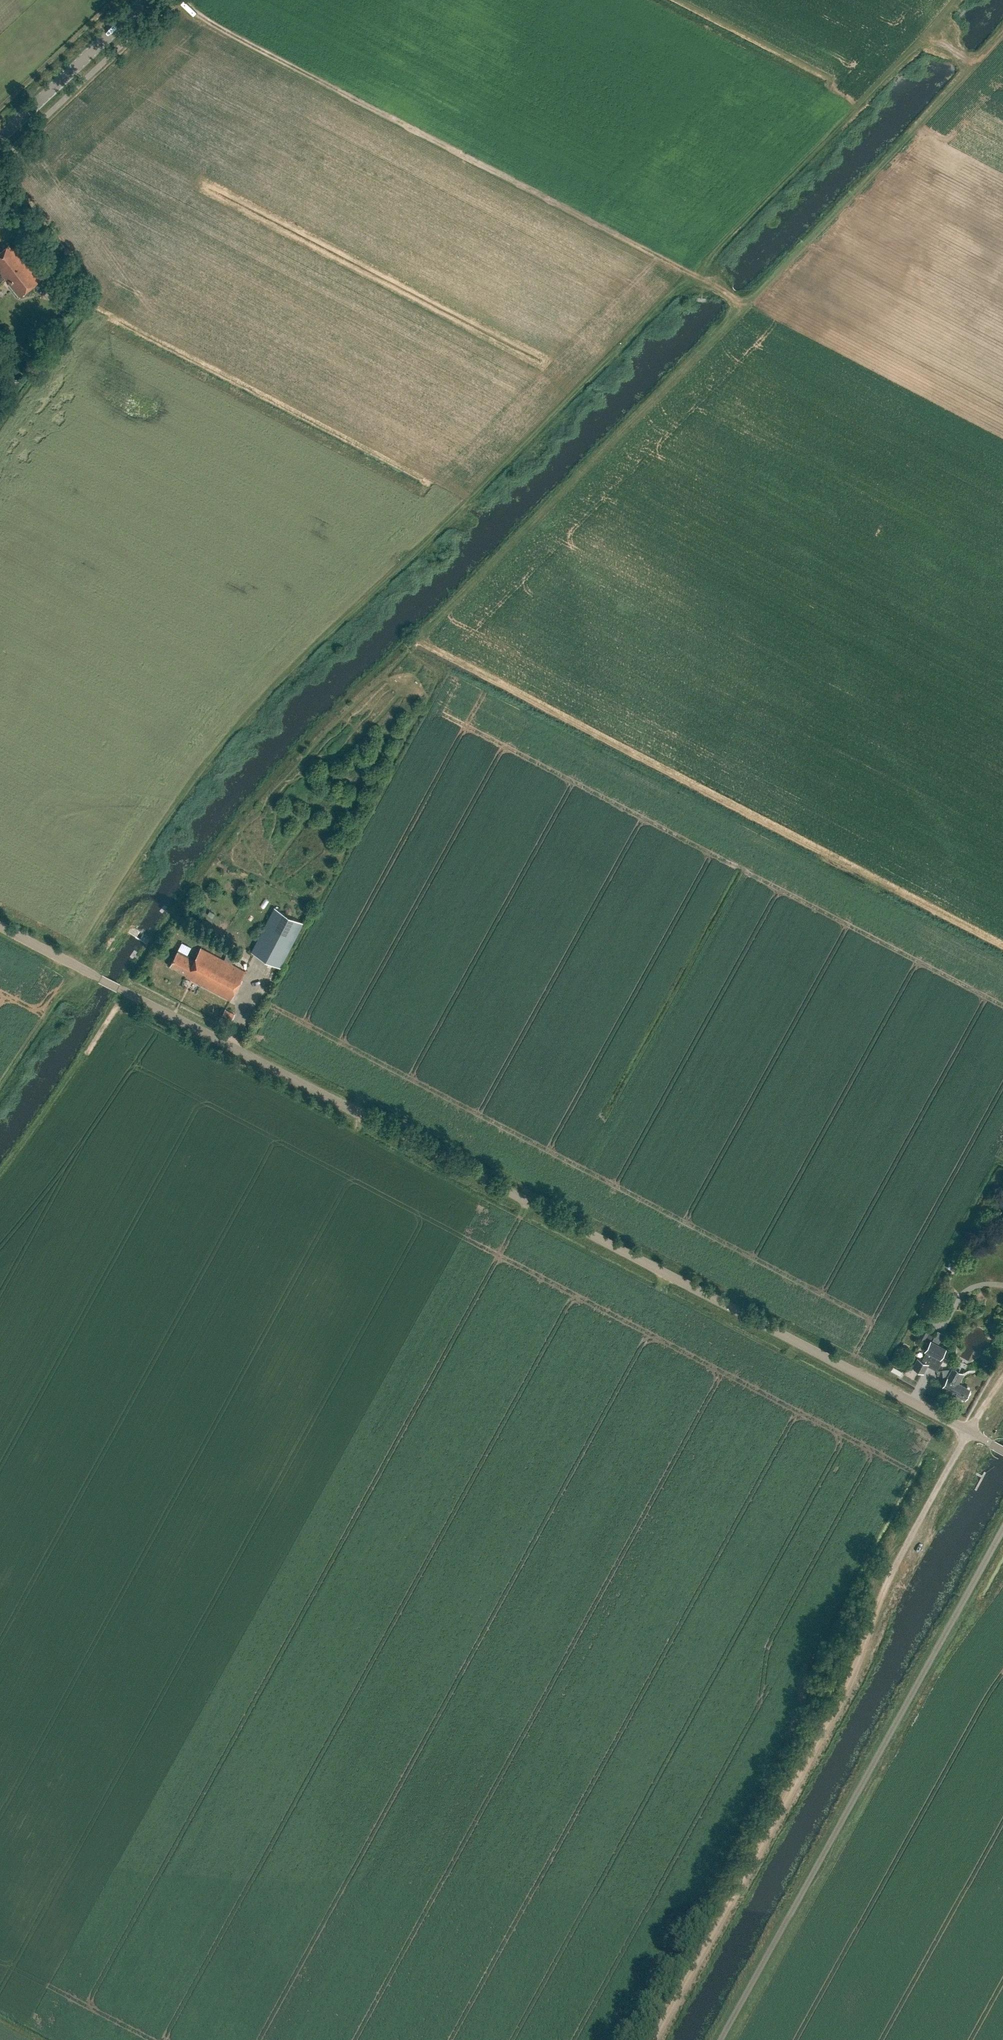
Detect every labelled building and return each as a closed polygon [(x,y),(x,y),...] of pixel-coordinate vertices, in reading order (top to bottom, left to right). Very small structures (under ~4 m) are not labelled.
[(21,295),(42,278),(15,245),(12,248),(9,244),(0,252),(0,268),(21,295)] [(276,908),(252,951),(280,966),(303,922),(276,908)] [(171,965),(188,974),(187,976),(230,999),(245,971),(201,948),(195,960),(178,952),(171,965)] [(232,963),(235,958),(227,953),(224,959),(232,963)] [(232,1021),(236,1013),(226,1008),(222,1016),(232,1021)] [(928,1333),(922,1330),(918,1337),(924,1341),(928,1333)] [(923,1372),(927,1365),(936,1370),(950,1369),(948,1349),(930,1340),(925,1350),(926,1351),(922,1360),(917,1358),(913,1367),(923,1372)] [(962,1376),(951,1370),(942,1387),(964,1399),(970,1389),(958,1382),(962,1376)]
